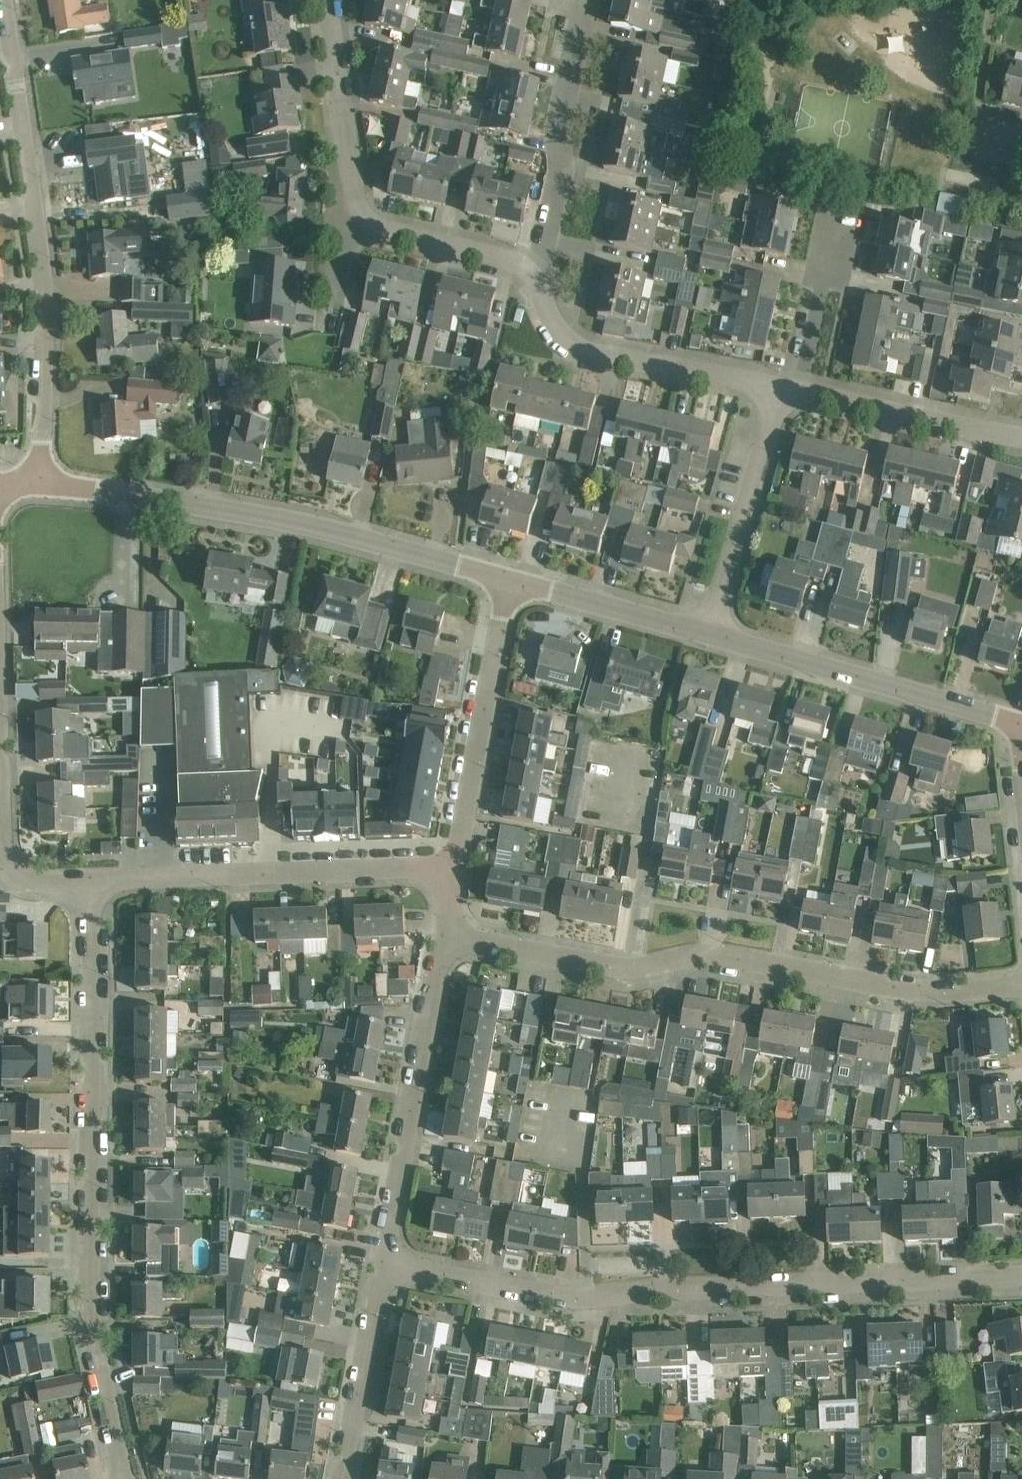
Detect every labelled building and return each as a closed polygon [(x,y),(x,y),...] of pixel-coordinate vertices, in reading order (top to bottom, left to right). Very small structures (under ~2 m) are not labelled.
[(51,6),(55,5),(59,33),(83,30),(82,26),(98,24),(110,23),(107,6),(96,8),(80,10),(79,0),(50,0),(51,6)] [(246,27),(252,26),(256,56),(274,53),(294,50),(287,7),(271,9),(269,0),(242,0),(246,27)] [(365,25),(385,29),(412,35),(415,22),(403,19),(406,5),(381,0),(371,0),(365,25)] [(481,7),(497,11),(494,24),(525,31),(531,4),(511,0),(482,0),(481,7)] [(617,0),(611,24),(631,29),(659,35),(662,20),(649,16),(651,8),(617,0)] [(617,0),(651,8),(651,6),(664,9),(665,9),(669,10),(671,0),(617,0)] [(206,14),(188,17),(190,34),(208,31),(206,14)] [(445,35),(441,51),(466,57),(469,41),(449,36),(451,30),(452,31),(455,16),(450,15),(445,35)] [(160,28),(125,33),(127,48),(162,43),(163,48),(182,46),(179,23),(159,26),(160,28)] [(475,35),(472,49),(500,55),(519,59),(525,31),(494,24),(491,38),(475,35)] [(417,29),(414,45),(435,50),(441,51),(445,35),(442,35),(417,29)] [(660,45),(660,46),(673,49),(702,55),(702,54),(704,45),(695,43),(696,39),(682,36),(663,32),(662,36),(660,45)] [(717,36),(713,56),(718,57),(732,61),(737,41),(733,40),(717,36)] [(382,49),(376,76),(407,83),(408,82),(422,85),(424,86),(426,69),(426,68),(428,59),(413,56),(412,56),(402,53),(382,49)] [(673,49),(670,62),(681,64),(698,68),(698,64),(700,64),(702,55),(673,49)] [(129,50),(74,59),(78,90),(85,89),(87,103),(119,99),(136,96),(134,81),(129,50)] [(435,50),(431,65),(441,67),(462,72),(466,57),(441,51),(435,50)] [(630,50),(625,75),(662,83),(662,81),(665,66),(667,58),(650,54),(630,50)] [(1003,102),(1021,107),(1021,53),(1017,52),(1014,62),(1013,62),(1008,83),(1003,102)] [(466,57),(462,72),(486,77),(490,62),(466,57)] [(718,58),(716,69),(727,71),(729,61),(718,58)] [(492,73),(489,88),(496,90),(493,102),(533,110),(539,84),(520,79),(492,73)] [(625,75),(620,99),(624,99),(656,107),(661,108),(658,119),(685,125),(687,116),(688,112),(679,110),(681,104),(658,98),(662,83),(625,75)] [(263,138),(247,140),(250,160),(292,153),(289,134),(288,135),(287,131),(300,129),(297,108),(302,108),(297,76),(288,77),(278,79),(266,80),(265,81),(263,81),(266,97),(256,98),(259,118),(262,135),(263,138)] [(376,76),(370,102),(390,106),(401,109),(402,107),(416,111),(419,100),(404,96),(407,83),(376,76)] [(193,93),(180,95),(182,107),(195,105),(193,93)] [(484,111),(480,127),(508,133),(527,138),(533,110),(493,102),(491,112),(484,111)] [(421,108),(418,124),(434,128),(435,128),(442,129),(450,131),(453,115),(443,113),(421,108)] [(453,115),(450,131),(455,132),(474,136),(477,120),(453,115)] [(715,117),(712,130),(723,132),(727,133),(728,121),(724,120),(715,117)] [(392,118),(387,141),(393,143),(389,162),(397,163),(390,194),(417,200),(424,168),(411,165),(414,152),(400,149),(401,145),(405,145),(410,122),(392,118)] [(615,120),(609,145),(663,157),(668,134),(682,137),(683,133),(685,125),(658,119),(656,129),(615,120)] [(452,145),(450,155),(456,157),(468,159),(473,136),(474,136),(455,132),(452,145)] [(473,136),(468,159),(479,162),(481,162),(486,139),(473,136)] [(108,143),(88,146),(91,167),(98,166),(100,180),(98,180),(101,202),(121,199),(142,196),(152,195),(146,152),(136,153),(135,145),(135,139),(108,143)] [(216,139),(207,140),(210,164),(230,162),(228,151),(227,151),(223,141),(216,139)] [(512,145),(509,159),(532,164),(535,150),(512,145)] [(609,145),(604,169),(648,179),(646,190),(672,196),(673,196),(676,184),(663,181),(664,175),(659,174),(663,157),(609,145)] [(207,158),(186,160),(187,174),(188,193),(210,191),(207,158)] [(424,168),(417,200),(445,206),(449,186),(455,160),(443,158),(439,172),(424,168)] [(233,166),(211,170),(216,200),(228,198),(225,183),(236,181),(236,182),(268,177),(265,160),(233,166)] [(478,166),(468,213),(495,219),(502,188),(491,185),(494,169),(478,166)] [(703,166),(696,201),(712,205),(720,170),(703,166)] [(381,167),(370,169),(372,179),(383,178),(381,167)] [(259,198),(258,216),(274,217),(275,217),(285,230),(288,233),(303,220),(306,172),(286,171),(278,170),(276,199),(259,198)] [(502,188),(495,219),(522,225),(533,179),(518,175),(514,190),(502,188)] [(719,176),(716,189),(717,189),(722,190),(746,195),(749,182),(719,176)] [(207,191),(167,196),(170,220),(210,215),(207,191)] [(940,196),(937,212),(963,218),(967,199),(942,194),(941,194),(940,196)] [(625,196),(619,222),(656,230),(662,205),(644,201),(625,196)] [(672,196),(669,208),(694,214),(692,226),(707,230),(710,214),(712,205),(696,201),(686,199),(673,196),(672,196)] [(747,203),(743,222),(761,225),(791,232),(796,206),(777,202),(752,197),(751,204),(747,203)] [(884,220),(878,248),(926,258),(927,256),(930,238),(941,240),(946,218),(936,216),(930,215),(917,212),(915,224),(914,227),(884,220)] [(209,222),(197,223),(197,233),(209,233),(209,222)] [(619,222),(614,245),(651,253),(656,230),(619,222)] [(744,234),(741,247),(766,253),(786,257),(791,232),(761,225),(758,237),(744,234)] [(990,272),(1001,275),(1002,274),(1021,278),(1021,233),(1002,229),(999,244),(997,243),(990,272)] [(118,234),(90,236),(93,277),(113,276),(123,275),(125,272),(124,261),(122,260),(122,253),(149,251),(148,230),(118,232),(118,234)] [(260,237),(256,237),(257,248),(288,246),(288,233),(285,230),(260,231),(260,237)] [(705,240),(702,254),(732,260),(735,247),(705,240)] [(283,247),(251,249),(251,259),(255,259),(255,261),(283,263),(283,247)] [(883,250),(877,276),(897,280),(906,282),(904,293),(921,297),(923,286),(909,283),(912,267),(924,270),(926,258),(878,248),(878,249),(883,250)] [(659,254),(656,266),(683,273),(686,260),(659,254)] [(702,254),(699,267),(729,273),(732,260),(702,254)] [(253,295),(250,323),(275,325),(294,326),(297,295),(298,284),(294,283),(295,264),(283,263),(255,261),(253,295)] [(367,295),(364,311),(379,315),(383,300),(393,302),(400,270),(375,264),(367,295)] [(609,266),(604,291),(641,300),(647,275),(629,271),(609,266)] [(656,266),(653,279),(681,285),(679,292),(694,294),(698,276),(683,273),(656,266)] [(393,302),(389,320),(410,324),(409,328),(413,329),(414,324),(421,296),(425,276),(400,270),(393,302)] [(982,309),(1007,314),(1010,303),(1021,306),(1021,278),(1002,274),(1001,275),(990,272),(985,293),(982,309)] [(726,284),(724,293),(735,295),(775,304),(777,295),(781,280),(761,276),(748,273),(745,288),(726,284)] [(123,280),(122,302),(134,303),(134,304),(194,306),(195,281),(180,281),(179,296),(179,304),(169,304),(164,304),(161,303),(154,303),(154,294),(147,294),(147,281),(123,280)] [(440,300),(434,328),(450,332),(453,317),(462,319),(463,319),(470,287),(445,281),(441,295),(440,300)] [(923,286),(921,297),(926,298),(949,303),(953,287),(929,282),(924,281),(923,286)] [(462,319),(459,333),(469,336),(484,339),(495,295),(495,293),(470,287),(463,319),(462,319)] [(700,287),(696,306),(710,309),(714,290),(700,287)] [(956,287),(952,303),(982,309),(985,293),(956,287)] [(604,291),(598,315),(618,319),(628,321),(637,323),(647,326),(652,302),(641,300),(604,291)] [(724,293),(722,302),(741,306),(738,320),(770,327),(775,304),(735,295),(724,293)] [(868,296),(863,320),(896,327),(913,331),(916,316),(918,316),(920,307),(887,300),(868,296)] [(926,298),(923,313),(935,315),(931,334),(943,337),(947,318),(950,304),(950,303),(949,303),(926,298)] [(134,304),(132,321),(194,323),(194,306),(134,304)] [(943,337),(943,338),(955,341),(960,316),(974,318),(975,309),(950,304),(947,318),(943,337)] [(676,307),(670,335),(682,337),(688,310),(676,307)] [(104,342),(98,342),(100,364),(120,363),(142,361),(143,367),(157,365),(157,362),(159,362),(157,338),(141,339),(126,340),(124,314),(122,314),(102,316),(104,342)] [(344,324),(341,335),(347,337),(344,349),(359,353),(361,347),(368,318),(352,314),(350,325),(344,324)] [(715,332),(713,340),(765,351),(770,327),(738,320),(735,336),(715,332)] [(863,320),(858,344),(910,355),(912,345),(893,341),(896,327),(863,320)] [(975,348),(1021,357),(1021,344),(1017,343),(1020,330),(980,322),(975,348)] [(407,328),(399,360),(404,362),(415,364),(423,332),(413,329),(409,328),(407,328)] [(423,332),(415,364),(431,368),(434,352),(438,335),(423,332)] [(470,371),(470,372),(474,373),(486,376),(491,355),(492,348),(477,344),(473,362),(470,371)] [(858,344),(853,368),(886,374),(889,359),(908,363),(910,355),(858,344)] [(942,345),(937,366),(949,368),(953,347),(942,345)] [(913,346),(911,355),(918,356),(931,359),(933,350),(913,346)] [(970,373),(1010,381),(1012,368),(1021,370),(1021,357),(975,348),(970,373)] [(918,356),(913,382),(926,384),(931,359),(918,356)] [(378,404),(372,437),(373,437),(389,440),(395,408),(404,362),(388,359),(387,367),(385,378),(383,387),(378,391),(377,399),(378,404)] [(227,361),(205,362),(209,405),(230,404),(227,361)] [(495,367),(491,386),(496,387),(491,409),(511,414),(517,415),(525,382),(527,374),(495,367)] [(954,370),(949,395),(989,403),(991,390),(1007,393),(1010,381),(970,373),(954,370)] [(461,371),(459,391),(471,392),(472,392),(474,373),(461,371)] [(127,406),(103,407),(106,441),(132,439),(140,439),(139,421),(157,420),(155,405),(178,407),(180,384),(130,380),(128,406),(127,406)] [(525,382),(517,415),(541,421),(549,387),(525,382)] [(183,386),(182,395),(193,396),(194,386),(183,386)] [(549,387),(541,421),(565,426),(572,393),(549,387)] [(572,393),(565,426),(588,432),(592,418),(596,398),(572,393)] [(617,424),(614,437),(629,441),(624,460),(633,462),(645,410),(621,404),(617,424)] [(634,462),(630,478),(639,480),(642,465),(641,465),(641,464),(646,445),(661,449),(669,415),(645,410),(633,462),(634,462)] [(669,415),(661,449),(676,452),(671,471),(680,473),(692,421),(669,415)] [(232,439),(228,458),(261,465),(265,446),(266,440),(269,423),(238,416),(234,433),(233,433),(232,439)] [(411,448),(397,449),(399,469),(397,469),(397,473),(399,473),(400,480),(434,477),(434,481),(452,479),(449,445),(448,445),(446,425),(445,418),(442,418),(412,422),(408,422),(409,429),(411,448)] [(692,421),(680,473),(688,475),(693,456),(708,459),(710,451),(716,427),(692,421)] [(480,432),(478,441),(492,444),(494,436),(480,432)] [(499,435),(497,444),(509,447),(511,438),(499,435)] [(558,451),(556,460),(580,465),(591,468),(598,439),(587,437),(587,436),(582,456),(558,451)] [(333,461),(328,480),(361,488),(366,468),(367,462),(371,445),(338,438),(333,461)] [(797,439),(790,471),(804,475),(800,494),(808,496),(821,444),(797,439)] [(821,444),(808,496),(818,498),(823,479),(837,483),(844,450),(821,444)] [(520,445),(517,455),(524,457),(532,458),(534,448),(524,446),(520,445)] [(474,446),(471,474),(484,476),(486,459),(486,457),(506,461),(509,453),(509,452),(508,452),(487,447),(487,448),(474,446)] [(534,448),(532,458),(546,462),(549,452),(535,449),(534,448)] [(885,468),(882,481),(897,485),(893,504),(901,506),(913,454),(890,448),(885,468)] [(844,450),(837,483),(852,486),(849,498),(847,506),(855,508),(863,475),(868,456),(844,450)] [(913,454),(901,506),(910,508),(914,489),(929,493),(937,459),(913,454)] [(974,464),(966,501),(977,504),(987,487),(990,488),(992,483),(993,479),(997,463),(976,457),(974,464)] [(619,459),(615,478),(628,481),(633,462),(624,460),(619,459)] [(937,459),(929,493),(944,496),(940,515),(948,517),(956,484),(960,465),(937,459)] [(545,462),(538,490),(551,493),(559,466),(545,462)] [(559,466),(551,493),(552,493),(556,494),(564,497),(565,495),(572,470),(559,466)] [(671,472),(667,487),(676,489),(678,480),(680,474),(671,472)] [(618,480),(611,506),(624,510),(631,483),(618,480)] [(678,480),(676,489),(685,491),(686,485),(684,481),(678,480)] [(997,494),(1013,498),(1009,512),(1021,515),(1021,486),(1000,481),(997,494)] [(631,483),(624,510),(635,513),(641,514),(648,488),(631,483)] [(490,486),(479,523),(503,530),(513,493),(490,486)] [(662,506),(676,510),(695,514),(699,499),(699,498),(680,493),(666,490),(662,506)] [(513,493),(503,530),(527,536),(538,499),(513,493)] [(553,533),(550,543),(567,547),(574,549),(584,512),(570,508),(573,497),(565,495),(564,497),(556,494),(551,513),(558,515),(556,523),(553,533)] [(584,512),(574,549),(582,551),(598,556),(604,536),(606,528),(608,528),(618,531),(624,510),(611,506),(608,518),(584,512)] [(901,507),(896,527),(906,529),(908,520),(910,509),(901,507)] [(865,514),(860,534),(869,537),(874,538),(877,522),(880,511),(866,508),(865,514)] [(624,510),(618,531),(629,534),(627,543),(622,562),(638,567),(645,569),(655,532),(637,527),(641,514),(635,513),(624,510)] [(850,517),(847,531),(855,533),(860,534),(865,514),(852,511),(850,517)] [(988,536),(1013,542),(1021,544),(1021,515),(1009,512),(1006,526),(991,522),(988,536)] [(925,513),(921,527),(951,536),(955,522),(938,517),(925,513)] [(963,517),(958,542),(978,547),(981,534),(984,522),(963,517)] [(809,576),(809,577),(823,581),(828,565),(838,528),(826,525),(823,524),(821,533),(817,546),(813,561),(811,569),(809,576)] [(838,528),(828,565),(844,570),(839,586),(829,620),(863,629),(869,610),(870,606),(869,606),(872,596),(858,592),(866,565),(847,560),(852,544),(852,542),(855,533),(847,531),(840,529),(838,528)] [(655,532),(645,569),(670,575),(675,555),(691,560),(696,540),(679,535),(678,538),(661,533),(655,532)] [(852,542),(852,544),(866,548),(869,537),(860,534),(855,533),(852,542)] [(890,554),(885,601),(905,604),(908,579),(910,559),(911,557),(896,555),(890,554)] [(212,557),(207,588),(246,595),(245,602),(266,605),(266,603),(284,606),(289,576),(271,573),(271,574),(251,571),(253,564),(212,557)] [(767,565),(760,586),(771,589),(768,602),(771,603),(769,608),(782,612),(783,607),(787,608),(793,610),(796,610),(799,611),(807,582),(809,577),(809,576),(811,569),(780,560),(777,568),(767,565)] [(315,607),(315,608),(315,609),(316,609),(316,610),(316,611),(317,612),(318,613),(316,617),(320,618),(336,623),(332,636),(351,642),(350,645),(378,653),(385,629),(390,610),(368,604),(371,592),(326,580),(321,600),(320,600),(320,601),(319,601),(318,602),(317,602),(317,603),(316,604),(316,605),(316,606),(315,607)] [(983,581),(975,608),(990,612),(998,585),(983,581)] [(917,613),(908,642),(939,651),(946,626),(953,628),(959,608),(922,597),(917,613)] [(412,603),(401,645),(418,650),(418,651),(432,654),(437,637),(438,637),(444,612),(412,603)] [(291,621),(290,627),(299,630),(300,627),(303,614),(304,612),(292,609),(290,621),(291,621)] [(31,627),(31,637),(33,639),(36,639),(36,652),(56,652),(67,653),(67,644),(70,644),(70,612),(37,611),(36,625),(34,625),(31,627)] [(70,644),(67,644),(67,653),(99,653),(98,672),(144,672),(144,633),(145,613),(70,612),(70,644)] [(144,672),(144,679),(156,679),(175,678),(184,677),(185,614),(157,613),(145,613),(144,633),(144,672)] [(979,663),(1010,672),(1021,630),(1021,625),(1005,620),(1004,625),(993,622),(989,637),(987,636),(985,643),(979,663)] [(539,665),(535,679),(580,691),(588,662),(580,660),(580,657),(582,650),(569,646),(559,644),(546,640),(539,665)] [(260,648),(256,667),(274,671),(277,651),(260,648)] [(597,659),(583,708),(600,712),(602,703),(618,708),(623,691),(654,700),(656,696),(659,697),(663,684),(659,683),(664,665),(647,661),(647,659),(644,658),(642,659),(638,658),(637,656),(636,656),(634,655),(633,657),(616,652),(613,664),(597,659)] [(432,654),(428,677),(440,679),(456,682),(460,659),(444,656),(432,654)] [(294,658),(283,668),(287,683),(302,687),(313,676),(309,662),(294,658)] [(679,683),(675,699),(683,702),(678,718),(692,722),(694,714),(708,718),(711,710),(712,710),(715,701),(720,681),(690,672),(686,685),(679,683)] [(142,691),(141,723),(178,722),(179,747),(180,810),(178,810),(180,846),(259,843),(259,829),(260,829),(259,802),(265,773),(264,773),(263,773),(253,774),(252,765),(249,695),(280,694),(281,687),(281,685),(280,685),(279,673),(248,675),(184,677),(175,678),(175,690),(142,691)] [(425,679),(419,704),(435,707),(440,680),(427,678),(425,677),(425,679)] [(23,678),(23,697),(38,698),(39,678),(23,678)] [(66,683),(39,684),(40,698),(40,700),(66,699),(66,683)] [(738,702),(733,718),(753,724),(748,743),(772,749),(779,725),(767,722),(774,698),(741,688),(739,698),(737,697),(736,702),(738,702)] [(344,697),(341,719),(365,723),(366,717),(368,701),(344,697)] [(107,699),(81,700),(81,714),(107,713),(140,712),(140,698),(107,699)] [(791,732),(787,746),(803,750),(802,755),(815,758),(810,779),(823,782),(831,753),(818,749),(820,741),(822,742),(824,733),(830,713),(799,705),(791,732)] [(409,718),(405,741),(407,741),(445,748),(446,748),(451,725),(445,724),(447,713),(413,707),(411,718),(409,718)] [(58,713),(38,713),(38,738),(83,737),(83,727),(82,718),(71,718),(71,713),(58,713)] [(522,713),(517,739),(548,745),(566,749),(568,738),(568,737),(550,733),(552,719),(541,717),(522,713)] [(820,792),(815,806),(836,811),(839,797),(834,796),(836,786),(839,787),(845,766),(859,770),(875,774),(879,759),(882,750),(883,751),(884,747),(883,747),(887,729),(858,721),(850,747),(834,742),(831,753),(823,782),(820,792)] [(702,724),(687,776),(702,780),(712,746),(717,729),(702,724)] [(576,729),(574,739),(578,740),(577,751),(589,753),(594,732),(593,732),(576,729)] [(83,737),(38,738),(39,763),(59,762),(61,762),(67,762),(72,762),(83,762),(83,759),(92,759),(92,747),(83,747),(83,737)] [(913,757),(911,765),(920,768),(914,789),(919,790),(938,795),(951,747),(919,738),(913,757)] [(517,739),(512,765),(543,771),(555,773),(558,762),(545,759),(548,745),(517,739)] [(337,741),(336,754),(345,755),(346,742),(337,741)] [(407,741),(403,762),(441,768),(445,748),(407,741)] [(366,746),(365,755),(377,757),(379,748),(366,746)] [(712,746),(703,780),(704,780),(720,785),(729,751),(712,746)] [(767,768),(766,769),(767,769),(782,773),(783,770),(788,751),(773,747),(772,749),(767,768)] [(577,751),(572,775),(585,778),(589,753),(577,751)] [(92,759),(83,759),(83,762),(84,772),(110,772),(120,771),(139,771),(139,760),(126,761),(126,758),(120,758),(110,758),(92,759)] [(319,759),(317,769),(329,771),(331,761),(319,759)] [(403,762),(400,782),(437,789),(441,768),(403,762)] [(512,765),(507,792),(538,797),(543,771),(512,765)] [(760,766),(756,779),(763,781),(763,782),(767,769),(766,769),(767,768),(760,766)] [(367,767),(365,777),(378,779),(380,770),(367,767)] [(279,769),(279,782),(288,782),(289,769),(279,769)] [(110,772),(84,772),(84,786),(84,787),(110,787),(110,772)] [(880,799),(875,820),(884,821),(884,820),(889,821),(897,821),(901,807),(900,806),(908,778),(890,773),(883,800),(880,799)] [(572,775),(567,802),(580,805),(585,778),(572,775)] [(123,778),(123,792),(138,793),(138,779),(123,778)] [(400,782),(396,803),(433,810),(437,789),(400,782)] [(60,785),(40,785),(40,810),(85,809),(84,799),(84,787),(84,786),(72,786),(72,785),(67,785),(62,785),(60,785)] [(294,787),(279,788),(279,801),(279,807),(284,807),(285,834),(294,834),(294,840),(315,839),(315,841),(340,840),(340,838),(343,838),(361,838),(359,796),(316,797),(316,788),(294,788),(294,787)] [(368,789),(366,799),(379,801),(381,792),(368,789)] [(507,792),(502,818),(522,821),(533,823),(533,821),(538,798),(538,797),(507,792)] [(658,814),(656,831),(668,832),(669,832),(670,825),(672,813),(673,803),(668,803),(669,793),(661,792),(658,814)] [(774,812),(780,800),(766,794),(761,806),(774,812)] [(988,795),(977,797),(979,809),(990,807),(988,795)] [(554,817),(552,826),(574,830),(576,821),(577,821),(580,805),(567,802),(564,818),(554,817)] [(392,823),(365,824),(366,838),(412,836),(412,830),(429,833),(433,810),(396,803),(392,823)] [(722,813),(717,841),(730,843),(737,806),(725,803),(723,813),(722,813)] [(737,806),(730,843),(744,846),(749,819),(747,818),(749,809),(738,806),(737,806)] [(122,818),(121,838),(137,839),(138,808),(122,808),(122,818)] [(85,809),(40,810),(41,835),(74,834),(73,820),(85,819),(85,809)] [(810,819),(802,862),(814,864),(822,821),(824,811),(812,809),(810,819)] [(941,817),(935,818),(938,841),(944,840),(946,860),(947,861),(962,860),(975,858),(991,857),(987,824),(963,827),(961,815),(941,817)] [(797,817),(789,859),(802,862),(810,819),(797,817)] [(865,819),(863,831),(882,834),(884,822),(865,819)] [(882,837),(881,840),(889,843),(893,844),(893,841),(896,825),(896,824),(897,821),(889,821),(884,820),(884,821),(884,822),(882,837)] [(501,826),(497,852),(512,855),(512,860),(524,862),(528,831),(501,826)] [(583,826),(580,840),(581,840),(581,842),(593,844),(593,839),(595,828),(583,826)] [(664,857),(660,877),(662,877),(661,881),(674,883),(674,880),(685,882),(694,835),(695,830),(684,828),(679,839),(667,837),(665,850),(664,855),(664,857)] [(549,834),(544,862),(561,866),(567,838),(549,834)] [(694,835),(685,882),(710,886),(714,867),(715,859),(717,848),(710,847),(712,838),(694,835)] [(624,848),(620,877),(635,880),(640,851),(642,837),(632,836),(630,849),(624,848)] [(567,838),(561,866),(576,868),(581,842),(581,840),(580,840),(567,838)] [(736,871),(733,891),(758,895),(761,878),(765,859),(739,854),(736,871)] [(761,878),(758,895),(768,897),(768,902),(780,904),(781,900),(783,900),(785,888),(789,863),(765,859),(761,878)] [(493,872),(488,900),(489,900),(488,904),(505,907),(505,903),(515,905),(520,877),(521,878),(524,862),(512,860),(509,875),(493,872)] [(520,877),(515,905),(525,907),(525,911),(541,914),(542,910),(543,910),(546,890),(547,888),(548,883),(545,882),(534,880),(537,864),(524,862),(521,878),(520,877)] [(859,890),(858,896),(870,898),(873,882),(876,864),(864,862),(859,890)] [(873,882),(870,898),(882,900),(887,876),(889,865),(876,863),(876,864),(873,882)] [(565,898),(562,918),(589,923),(595,891),(598,877),(583,874),(582,875),(571,873),(568,886),(567,892),(565,898)] [(949,877),(946,893),(959,891),(959,892),(965,892),(967,910),(966,910),(967,923),(969,943),(1000,939),(1000,938),(999,938),(996,909),(997,909),(997,907),(983,909),(980,891),(986,890),(984,874),(965,876),(958,877),(957,876),(949,877)] [(936,875),(930,909),(943,911),(946,893),(949,877),(936,875)] [(595,891),(589,923),(617,928),(623,896),(622,896),(624,885),(611,883),(609,894),(595,891)] [(833,896),(825,935),(826,935),(836,937),(835,942),(848,945),(849,940),(850,940),(855,913),(858,896),(859,890),(835,885),(833,896)] [(805,904),(800,931),(825,935),(833,896),(808,892),(805,904)] [(877,925),(873,944),(898,949),(908,897),(897,895),(895,906),(881,904),(878,916),(877,925)] [(908,897),(898,949),(923,954),(927,934),(928,926),(931,914),(906,909),(909,897),(908,897)] [(404,907),(379,908),(381,947),(381,948),(405,947),(404,907)] [(356,925),(342,926),(343,958),(358,958),(358,948),(381,947),(379,908),(355,909),(356,925)] [(327,910),(303,911),(304,942),(305,956),(328,955),(329,959),(343,958),(342,926),(328,926),(327,910)] [(303,911),(280,912),(282,943),(304,942),(303,911)] [(280,912),(254,913),(256,943),(282,943),(280,912)] [(138,918),(138,942),(168,942),(168,938),(168,918),(138,918)] [(3,949),(3,960),(25,960),(45,960),(45,928),(18,928),(18,929),(3,929),(3,949)] [(201,937),(201,949),(212,949),(212,937),(201,937)] [(212,937),(212,949),(223,949),(223,937),(212,937)] [(138,942),(138,966),(167,966),(168,942),(138,942)] [(138,966),(137,990),(157,990),(167,990),(167,977),(180,977),(180,966),(167,966),(138,966)] [(212,966),(212,978),(224,978),(224,967),(212,966)] [(312,977),(299,977),(300,989),(312,989),(312,977)] [(383,999),(376,999),(376,996),(373,996),(359,996),(355,996),(354,979),(343,980),(343,998),(344,1009),(364,1008),(381,1007),(383,1007),(383,999)] [(400,979),(388,980),(388,986),(388,996),(409,996),(408,979),(400,979)] [(8,991),(7,1021),(21,1021),(21,1022),(30,1022),(50,1022),(50,990),(37,990),(37,981),(11,981),(10,991),(8,991)] [(272,986),(252,986),(253,1006),(272,1005),(272,986)] [(312,989),(300,989),(300,1002),(306,1002),(306,1010),(322,1010),(344,1009),(343,998),(331,998),(331,1002),(313,1003),(313,1001),(312,1001),(312,989)] [(471,990),(466,1014),(497,1020),(499,1007),(511,1010),(514,992),(501,990),(500,995),(471,990)] [(529,994),(523,1025),(530,1026),(538,1027),(544,997),(529,994)] [(687,999),(680,1038),(696,1041),(694,1053),(702,1054),(711,1004),(687,999)] [(555,1030),(552,1042),(577,1046),(579,1034),(585,1005),(562,1001),(560,1000),(559,1005),(556,1020),(554,1030),(555,1030)] [(224,1002),(200,1002),(200,1015),(218,1015),(224,1015),(224,1002)] [(711,1004),(702,1054),(703,1054),(703,1056),(726,1060),(726,1061),(741,1063),(748,1027),(734,1024),(737,1009),(711,1004)] [(585,1005),(579,1034),(604,1039),(610,1010),(585,1005)] [(234,1009),(234,1027),(266,1028),(267,1011),(234,1009)] [(137,1010),(137,1034),(167,1035),(168,1010),(157,1010),(137,1010)] [(610,1010),(604,1039),(605,1039),(619,1042),(616,1055),(626,1057),(634,1021),(635,1015),(610,1010)] [(466,1014),(462,1039),(493,1045),(495,1033),(502,1034),(504,1022),(497,1021),(497,1020),(466,1014)] [(741,1063),(736,1092),(748,1095),(750,1085),(754,1063),(759,1053),(783,1057),(790,1019),(765,1014),(763,1029),(748,1027),(741,1063)] [(634,1021),(626,1057),(627,1058),(660,1064),(664,1040),(656,1039),(660,1019),(635,1015),(634,1021)] [(790,1019),(783,1057),(797,1059),(796,1064),(809,1067),(810,1067),(813,1050),(811,1050),(811,1047),(816,1023),(814,1023),(815,1018),(803,1016),(802,1021),(791,1019),(790,1019)] [(326,1028),(323,1043),(356,1050),(380,1054),(385,1025),(379,1024),(362,1021),(349,1018),(346,1031),(346,1032),(326,1028)] [(218,1023),(211,1023),(211,1035),(224,1035),(224,1023),(218,1023)] [(953,1058),(945,1058),(947,1075),(957,1074),(957,1073),(979,1071),(978,1060),(1008,1057),(1004,1023),(974,1026),(962,1028),(959,1031),(960,1041),(963,1044),(965,1056),(953,1058)] [(523,1025),(520,1043),(534,1046),(538,1027),(530,1026),(523,1025)] [(840,1053),(837,1066),(853,1069),(851,1080),(860,1082),(862,1071),(869,1033),(844,1029),(840,1053)] [(869,1033),(862,1071),(887,1076),(890,1064),(891,1058),(894,1038),(869,1033)] [(137,1034),(137,1058),(167,1059),(167,1058),(167,1035),(137,1034)] [(199,1053),(199,1059),(230,1059),(231,1039),(218,1039),(217,1053),(199,1053)] [(462,1039),(457,1064),(488,1069),(493,1045),(462,1039)] [(655,1092),(653,1101),(665,1102),(669,1080),(676,1043),(664,1040),(660,1064),(655,1091),(655,1092)] [(323,1043),(320,1059),(339,1062),(337,1076),(355,1079),(374,1083),(380,1054),(356,1050),(323,1043)] [(1,1051),(1,1087),(22,1087),(22,1081),(29,1081),(49,1081),(49,1051),(22,1051),(6,1051),(1,1051)] [(908,1054),(905,1071),(918,1073),(921,1057),(908,1054)] [(523,1058),(519,1076),(528,1078),(532,1058),(531,1058),(523,1056),(523,1058)] [(137,1058),(137,1083),(157,1083),(167,1083),(167,1070),(177,1071),(178,1059),(167,1058),(167,1059),(137,1058)] [(199,1059),(199,1073),(223,1073),(223,1072),(230,1072),(230,1059),(199,1059)] [(572,1070),(569,1087),(588,1090),(593,1063),(574,1060),(572,1070)] [(457,1064),(453,1088),(484,1094),(488,1069),(457,1064)] [(688,1064),(684,1086),(697,1088),(701,1066),(688,1064)] [(240,1067),(235,1076),(242,1081),(248,1072),(240,1067)] [(556,1067),(553,1084),(569,1087),(572,1070),(556,1067)] [(979,1071),(957,1074),(961,1103),(983,1101),(986,1124),(994,1123),(1014,1121),(1011,1087),(985,1090),(983,1071),(979,1072),(979,1071)] [(808,1072),(802,1105),(815,1107),(821,1074),(808,1072)] [(821,1074),(815,1107),(827,1110),(833,1076),(821,1074)] [(517,1091),(517,1092),(526,1093),(528,1080),(528,1078),(519,1076),(517,1091)] [(889,1079),(881,1120),(885,1120),(882,1132),(891,1133),(891,1132),(894,1119),(895,1115),(901,1081),(889,1079)] [(172,1080),(172,1091),(200,1092),(201,1080),(172,1080)] [(602,1088),(599,1099),(618,1101),(621,1086),(608,1084),(602,1088)] [(621,1086),(618,1101),(622,1102),(652,1105),(653,1101),(655,1092),(650,1091),(622,1086),(621,1086)] [(453,1088),(448,1113),(479,1118),(484,1094),(453,1088)] [(178,1094),(178,1107),(199,1107),(199,1095),(178,1094)] [(343,1123),(342,1123),(366,1127),(371,1099),(352,1095),(348,1094),(343,1123)] [(599,1100),(598,1114),(620,1116),(622,1102),(618,1101),(599,1099),(599,1100)] [(620,1116),(620,1117),(660,1123),(663,1103),(665,1103),(665,1102),(653,1101),(652,1105),(622,1102),(620,1116)] [(720,1102),(719,1109),(732,1111),(733,1104),(720,1102)] [(136,1103),(136,1127),(175,1127),(176,1105),(167,1105),(167,1103),(156,1103),(136,1103)] [(321,1104),(318,1118),(330,1121),(333,1106),(321,1104)] [(8,1147),(8,1132),(48,1133),(49,1105),(26,1105),(26,1107),(1,1106),(0,1122),(9,1122),(9,1128),(0,1128),(0,1147),(8,1147)] [(514,1105),(511,1124),(520,1126),(523,1106),(514,1105)] [(696,1109),(678,1110),(679,1126),(696,1125),(696,1109)] [(448,1113),(444,1137),(463,1141),(475,1143),(477,1129),(486,1130),(488,1119),(479,1118),(448,1113)] [(894,1119),(891,1132),(942,1136),(944,1117),(902,1115),(901,1120),(894,1119)] [(318,1118),(316,1132),(327,1135),(327,1134),(340,1136),(342,1123),(330,1121),(318,1118)] [(211,1121),(199,1121),(199,1134),(211,1134),(211,1121)] [(211,1121),(211,1134),(223,1134),(223,1121),(211,1121)] [(340,1136),(337,1152),(341,1153),(360,1156),(366,1127),(342,1123),(340,1136)] [(511,1124),(508,1141),(516,1143),(520,1126),(511,1124)] [(723,1171),(700,1172),(702,1221),(715,1221),(715,1224),(728,1224),(728,1220),(729,1220),(728,1202),(728,1189),(738,1188),(738,1177),(739,1177),(737,1125),(728,1125),(724,1125),(725,1153),(723,1153),(723,1171)] [(750,1125),(737,1125),(739,1177),(753,1176),(752,1152),(751,1152),(750,1125)] [(136,1127),(136,1151),(156,1151),(166,1151),(167,1138),(175,1139),(175,1127),(136,1127)] [(632,1127),(627,1131),(627,1137),(633,1140),(639,1137),(638,1130),(632,1127)] [(268,1135),(266,1146),(275,1148),(310,1155),(312,1142),(294,1139),(294,1136),(278,1133),(277,1136),(268,1135)] [(865,1133),(863,1147),(880,1150),(883,1135),(865,1133)] [(966,1139),(966,1154),(999,1152),(998,1136),(966,1139)] [(230,1166),(229,1179),(241,1181),(246,1182),(246,1152),(246,1142),(229,1138),(229,1140),(230,1166)] [(275,1148),(272,1162),(307,1169),(310,1156),(310,1155),(275,1148)] [(445,1150),(442,1170),(453,1172),(471,1175),(475,1156),(445,1150)] [(814,1151),(799,1151),(799,1176),(814,1176),(814,1151)] [(176,1152),(176,1166),(180,1166),(195,1166),(195,1152),(176,1152)] [(676,1154),(662,1155),(662,1179),(676,1179),(676,1154)] [(662,1155),(647,1155),(647,1163),(647,1180),(652,1180),(662,1179),(662,1155)] [(967,1159),(954,1160),(954,1171),(967,1170),(967,1159)] [(18,1160),(18,1184),(48,1184),(48,1182),(48,1161),(18,1160)] [(494,1176),(489,1200),(505,1203),(509,1178),(512,1163),(498,1160),(495,1176),(494,1176)] [(900,1161),(889,1161),(890,1173),(891,1199),(904,1198),(903,1172),(900,1172),(900,1161)] [(624,1177),(626,1224),(653,1223),(652,1203),(652,1188),(652,1180),(647,1180),(647,1163),(624,1164),(624,1177)] [(132,1189),(132,1201),(136,1201),(136,1203),(156,1203),(173,1204),(173,1189),(180,1189),(180,1166),(176,1166),(176,1171),(171,1171),(171,1170),(145,1170),(145,1175),(136,1175),(136,1189),(132,1189)] [(180,1166),(180,1189),(205,1189),(205,1178),(221,1178),(221,1188),(229,1188),(229,1180),(229,1179),(230,1166),(195,1166),(180,1166)] [(299,1191),(299,1192),(352,1202),(357,1172),(338,1169),(334,1168),(332,1181),(309,1176),(305,1192),(299,1191)] [(942,1183),(928,1183),(930,1241),(957,1240),(956,1213),(956,1209),(968,1208),(967,1170),(954,1171),(953,1171),(953,1183),(954,1189),(942,1190),(942,1183)] [(763,1186),(749,1186),(750,1220),(777,1219),(777,1185),(776,1171),(762,1171),(763,1186)] [(700,1187),(673,1188),(674,1202),(674,1222),(702,1221),(700,1172),(700,1177),(700,1187)] [(590,1184),(589,1184),(590,1208),(598,1208),(598,1225),(626,1224),(624,1177),(612,1177),(612,1173),(590,1174),(589,1176),(590,1184)] [(890,1173),(877,1173),(878,1199),(891,1199),(890,1173)] [(828,1175),(814,1176),(815,1202),(820,1202),(821,1213),(828,1213),(829,1245),(856,1244),(854,1195),(853,1184),(843,1185),(843,1192),(828,1193),(828,1175)] [(509,1178),(505,1203),(518,1205),(522,1181),(509,1178)] [(229,1179),(229,1180),(230,1180),(230,1190),(249,1194),(251,1183),(246,1182),(241,1181),(229,1179)] [(918,1208),(904,1208),(904,1222),(905,1242),(930,1241),(928,1183),(916,1184),(918,1208)] [(18,1184),(17,1208),(48,1208),(48,1184),(18,1184)] [(804,1184),(777,1185),(777,1219),(805,1218),(804,1198),(804,1184)] [(999,1186),(979,1187),(980,1227),(981,1239),(1003,1238),(1002,1226),(1002,1215),(1019,1215),(1019,1186),(999,1186)] [(438,1201),(432,1233),(459,1238),(467,1191),(454,1189),(452,1204),(438,1201)] [(467,1191),(459,1238),(486,1243),(490,1223),(492,1211),(477,1208),(480,1194),(467,1191)] [(299,1192),(295,1206),(326,1213),(324,1226),(327,1226),(347,1230),(352,1202),(299,1192)] [(866,1194),(854,1195),(856,1244),(881,1243),(880,1223),(879,1210),(867,1211),(866,1194)] [(509,1227),(506,1247),(507,1247),(506,1250),(520,1252),(520,1250),(532,1252),(537,1227),(539,1215),(540,1208),(530,1207),(529,1213),(513,1210),(512,1215),(509,1227)] [(4,1208),(4,1232),(48,1232),(48,1208),(17,1208),(4,1208)] [(537,1227),(532,1252),(560,1257),(562,1246),(579,1249),(578,1221),(552,1216),(553,1211),(544,1209),(540,1208),(539,1215),(537,1227)] [(275,1213),(273,1227),(299,1232),(302,1217),(275,1213)] [(135,1229),(135,1263),(147,1263),(147,1277),(180,1277),(180,1246),(180,1230),(162,1230),(162,1229),(135,1229)] [(4,1232),(3,1256),(17,1256),(28,1257),(48,1257),(48,1232),(4,1232)] [(247,1256),(246,1260),(256,1261),(260,1238),(251,1236),(247,1256)] [(311,1247),(307,1272),(338,1278),(342,1253),(323,1249),(311,1247)] [(212,1255),(212,1276),(229,1276),(229,1257),(229,1255),(212,1255)] [(246,1260),(229,1257),(229,1276),(229,1278),(229,1282),(241,1285),(241,1286),(251,1288),(252,1288),(255,1271),(256,1261),(246,1260)] [(307,1272),(302,1297),(333,1303),(338,1278),(307,1272)] [(17,1319),(17,1314),(47,1314),(47,1281),(16,1281),(16,1283),(2,1282),(2,1296),(0,1296),(0,1319),(17,1319)] [(135,1286),(135,1318),(155,1318),(162,1318),(162,1299),(182,1299),(182,1287),(162,1287),(162,1286),(135,1286)] [(259,1320),(258,1328),(284,1333),(284,1334),(305,1337),(314,1339),(314,1338),(313,1337),(315,1325),(329,1327),(333,1303),(302,1297),(291,1295),(287,1317),(275,1315),(261,1312),(259,1320)] [(227,1301),(227,1322),(230,1323),(239,1325),(243,1304),(227,1301)] [(226,1312),(192,1312),(192,1329),(226,1329),(226,1312)] [(406,1318),(401,1342),(433,1348),(434,1343),(438,1323),(406,1318)] [(990,1326),(992,1341),(994,1341),(995,1346),(993,1346),(994,1363),(1011,1363),(1010,1356),(1021,1355),(1021,1322),(990,1326)] [(956,1324),(935,1325),(936,1348),(937,1365),(958,1364),(956,1324)] [(921,1325),(895,1326),(896,1363),(910,1363),(910,1367),(925,1367),(925,1379),(937,1378),(936,1348),(922,1349),(921,1325)] [(870,1351),(856,1351),(857,1381),(870,1381),(884,1380),(884,1377),(881,1377),(880,1368),(884,1368),(884,1364),(896,1363),(895,1326),(869,1327),(870,1351)] [(488,1347),(486,1358),(502,1361),(498,1377),(508,1379),(509,1375),(511,1364),(517,1332),(492,1327),(488,1347)] [(258,1328),(255,1345),(278,1349),(284,1350),(281,1363),(278,1381),(282,1381),(294,1384),(298,1384),(300,1385),(317,1388),(323,1356),(302,1352),(305,1337),(284,1334),(284,1333),(258,1328)] [(842,1328),(816,1329),(818,1378),(830,1378),(829,1362),(843,1361),(843,1348),(842,1328)] [(463,1329),(459,1353),(470,1355),(474,1331),(469,1330),(464,1329),(463,1329)] [(816,1329),(790,1330),(791,1350),(791,1363),(807,1363),(807,1379),(818,1378),(816,1329)] [(635,1345),(619,1345),(620,1370),(636,1369),(636,1379),(642,1384),(662,1383),(662,1382),(662,1368),(661,1368),(659,1336),(650,1336),(650,1331),(636,1332),(636,1336),(634,1337),(635,1345)] [(517,1332),(511,1364),(536,1368),(542,1337),(517,1332)] [(764,1332),(738,1333),(740,1377),(765,1376),(766,1400),(779,1400),(778,1374),(778,1371),(777,1351),(765,1352),(765,1351),(764,1332)] [(738,1333),(712,1333),(713,1353),(714,1377),(721,1379),(727,1380),(734,1379),(740,1377),(738,1333)] [(686,1335),(659,1336),(661,1368),(662,1368),(662,1382),(688,1381),(688,1378),(686,1335)] [(135,1337),(135,1367),(155,1368),(163,1368),(163,1353),(177,1353),(177,1338),(155,1338),(135,1337)] [(542,1337),(536,1368),(561,1373),(567,1342),(542,1337)] [(22,1346),(4,1350),(10,1379),(53,1371),(47,1340),(27,1344),(22,1345),(22,1346)] [(401,1342),(397,1367),(428,1373),(433,1348),(401,1342)] [(567,1342),(561,1373),(586,1378),(592,1346),(567,1342)] [(459,1353),(455,1379),(466,1380),(470,1355),(459,1353)] [(177,1363),(176,1378),(209,1380),(226,1380),(226,1361),(204,1360),(204,1363),(177,1363)] [(984,1363),(987,1394),(1000,1392),(1003,1413),(1016,1412),(1021,1411),(1021,1378),(1017,1379),(1015,1363),(1011,1363),(994,1363),(984,1363)] [(397,1367),(392,1392),(424,1398),(428,1373),(397,1367)] [(75,1373),(49,1382),(55,1399),(81,1390),(75,1373)] [(778,1374),(779,1400),(792,1400),(790,1373),(778,1374)] [(474,1375),(469,1403),(482,1406),(484,1396),(488,1377),(474,1375)] [(135,1377),(135,1394),(161,1395),(161,1378),(135,1377)] [(714,1377),(700,1378),(701,1404),(715,1403),(714,1377)] [(700,1378),(688,1378),(688,1381),(689,1404),(701,1404),(700,1378)] [(455,1379),(450,1402),(461,1405),(466,1380),(455,1379)] [(220,1380),(218,1398),(229,1399),(231,1381),(220,1380)] [(595,1397),(591,1417),(616,1418),(615,1407),(614,1380),(601,1381),(598,1381),(595,1397)] [(27,1403),(13,1406),(18,1431),(21,1430),(26,1456),(40,1453),(36,1434),(30,1404),(32,1403),(28,1386),(23,1387),(27,1403)] [(217,1477),(235,1478),(248,1478),(251,1461),(252,1454),(251,1454),(252,1442),(265,1444),(271,1398),(270,1397),(271,1390),(258,1388),(257,1396),(256,1396),(252,1433),(239,1431),(237,1442),(221,1440),(220,1450),(219,1457),(217,1477)] [(275,1390),(272,1407),(298,1412),(298,1411),(300,1395),(275,1390)] [(392,1392),(387,1417),(419,1422),(424,1398),(392,1392)] [(529,1409),(528,1414),(554,1416),(554,1406),(556,1394),(532,1393),(530,1399),(529,1409)] [(484,1396),(482,1406),(504,1407),(504,1398),(484,1396)] [(530,1399),(504,1398),(504,1407),(529,1409),(530,1399)] [(766,1400),(766,1427),(779,1427),(779,1400),(766,1400)] [(858,1401),(819,1403),(819,1411),(820,1430),(846,1428),(859,1428),(858,1411),(858,1401)] [(442,1418),(439,1435),(444,1436),(463,1440),(468,1410),(461,1409),(462,1405),(461,1405),(450,1402),(447,1419),(442,1418)] [(758,1405),(743,1406),(743,1426),(757,1426),(758,1426),(758,1405)] [(554,1406),(554,1416),(558,1416),(581,1417),(572,1415),(572,1407),(554,1406)] [(468,1410),(464,1440),(468,1441),(469,1439),(489,1443),(493,1412),(473,1411),(468,1410)] [(271,1478),(305,1478),(307,1462),(312,1462),(314,1437),(317,1413),(298,1411),(298,1412),(292,1456),(274,1454),(273,1463),(271,1478)] [(528,1414),(527,1423),(556,1427),(558,1416),(554,1416),(528,1414)] [(558,1427),(556,1445),(571,1447),(573,1427),(579,1428),(581,1417),(558,1416),(556,1427),(558,1427)] [(88,1417),(55,1423),(59,1442),(79,1438),(76,1427),(89,1424),(88,1417)] [(169,1445),(166,1471),(201,1475),(203,1455),(211,1456),(215,1428),(175,1423),(172,1445),(169,1445)] [(991,1436),(990,1436),(990,1472),(1006,1472),(1006,1436),(1005,1436),(1005,1423),(991,1423),(991,1436)] [(737,1461),(738,1457),(739,1457),(740,1426),(732,1425),(725,1425),(723,1456),(712,1455),(710,1476),(689,1474),(689,1478),(736,1478),(737,1461)] [(926,1425),(926,1440),(927,1456),(927,1462),(926,1476),(926,1478),(935,1478),(942,1478),(942,1456),(943,1425),(939,1425),(926,1425)] [(740,1426),(739,1457),(741,1457),(740,1466),(756,1466),(757,1441),(763,1441),(764,1428),(759,1427),(740,1426)] [(400,1428),(398,1442),(424,1447),(427,1433),(400,1428)] [(49,1450),(52,1465),(53,1470),(55,1478),(87,1478),(79,1444),(60,1448),(49,1450)] [(549,1467),(550,1459),(551,1451),(525,1448),(524,1456),(521,1477),(500,1475),(499,1478),(547,1478),(549,1467)] [(861,1449),(846,1449),(846,1478),(861,1478),(861,1449)] [(380,1478),(412,1478),(418,1478),(422,1478),(423,1471),(416,1470),(413,1470),(413,1468),(412,1468),(396,1466),(398,1456),(398,1452),(384,1450),(380,1478)] [(568,1478),(609,1478),(610,1467),(611,1454),(597,1453),(596,1469),(584,1468),(585,1452),(570,1451),(569,1467),(568,1476),(568,1478)] [(661,1477),(674,1477),(675,1458),(675,1454),(675,1452),(664,1451),(664,1453),(649,1452),(648,1472),(627,1471),(627,1478),(661,1478),(661,1477)] [(0,1461),(0,1478),(31,1478),(29,1467),(29,1468),(26,1456),(0,1461)] [(433,1478),(466,1478),(468,1460),(450,1458),(449,1469),(435,1467),(433,1478)] [(798,1478),(798,1470),(778,1469),(777,1478),(798,1478)]
